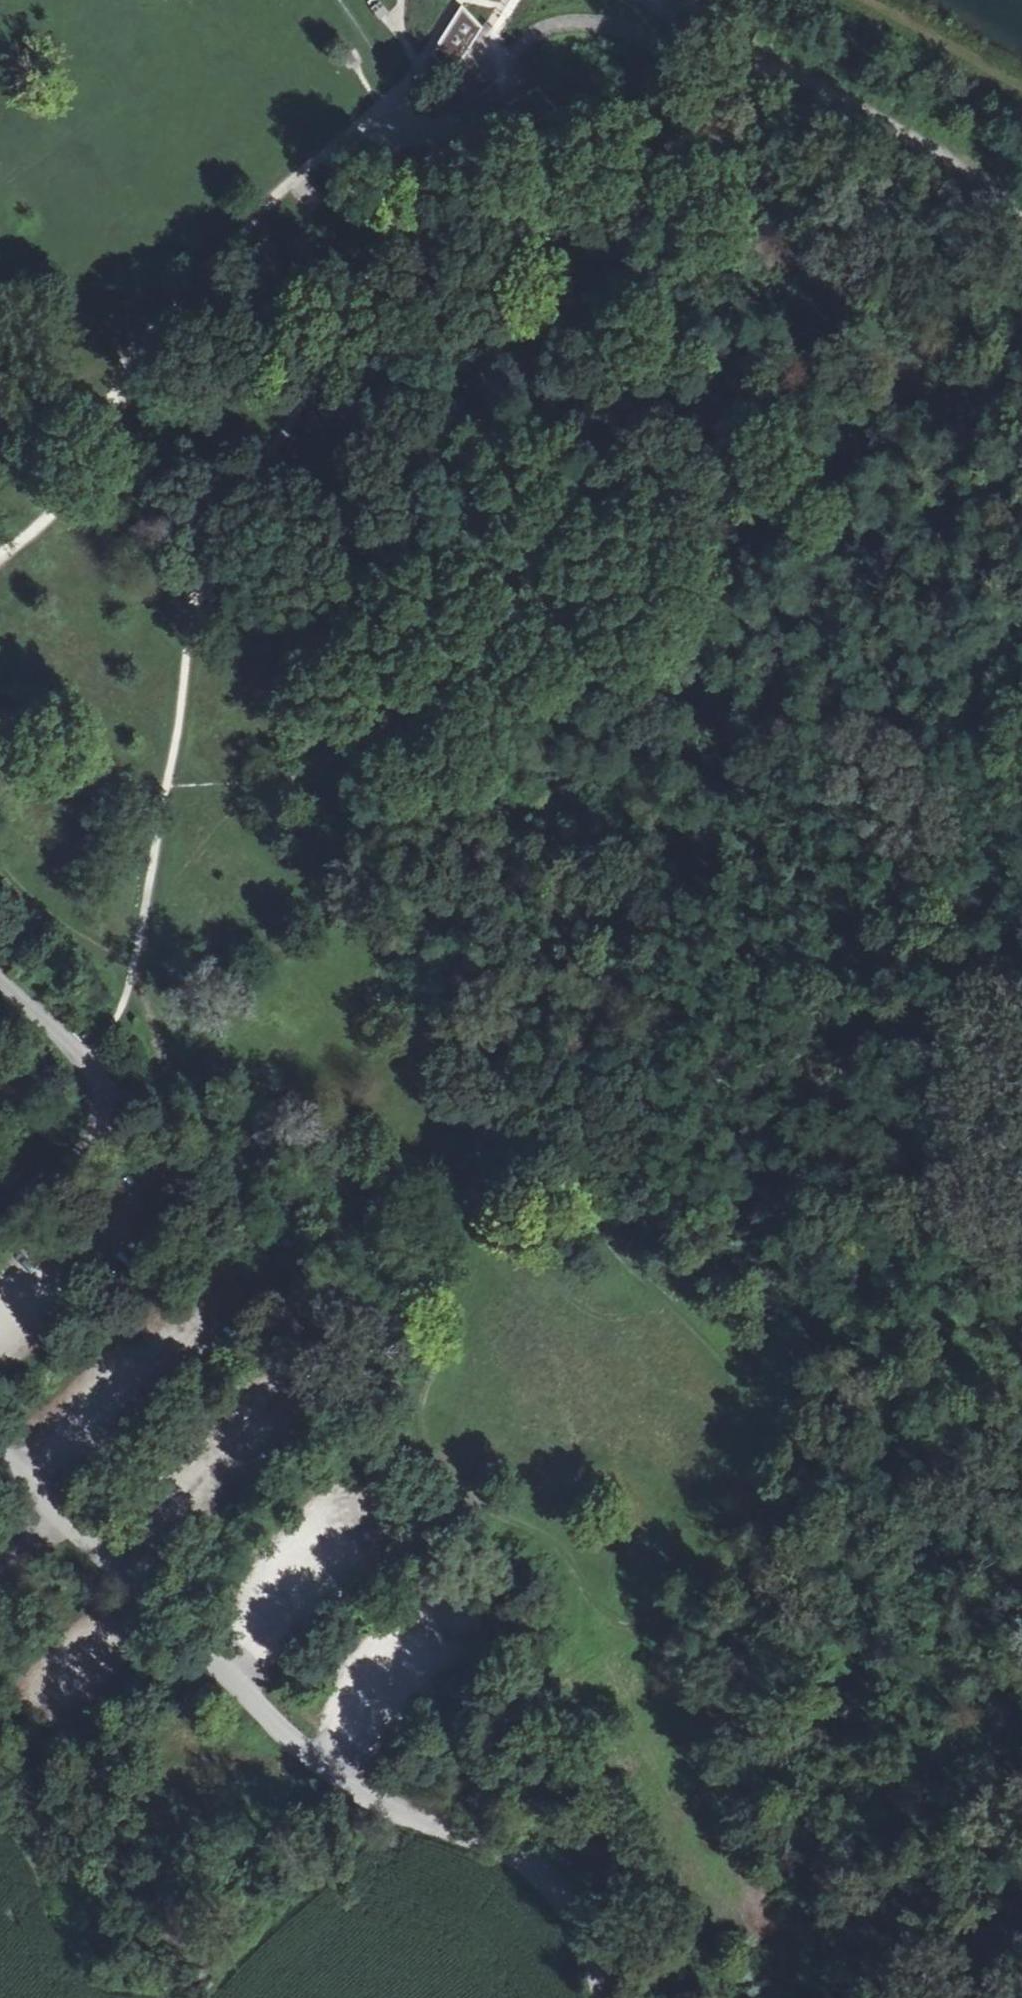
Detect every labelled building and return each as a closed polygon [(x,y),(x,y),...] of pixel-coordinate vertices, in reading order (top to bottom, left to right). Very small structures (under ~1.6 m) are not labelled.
[(483,26),(463,6),(431,55),(452,74),(483,26)] [(520,124),(549,111),(540,90),(511,103),(520,124)]
